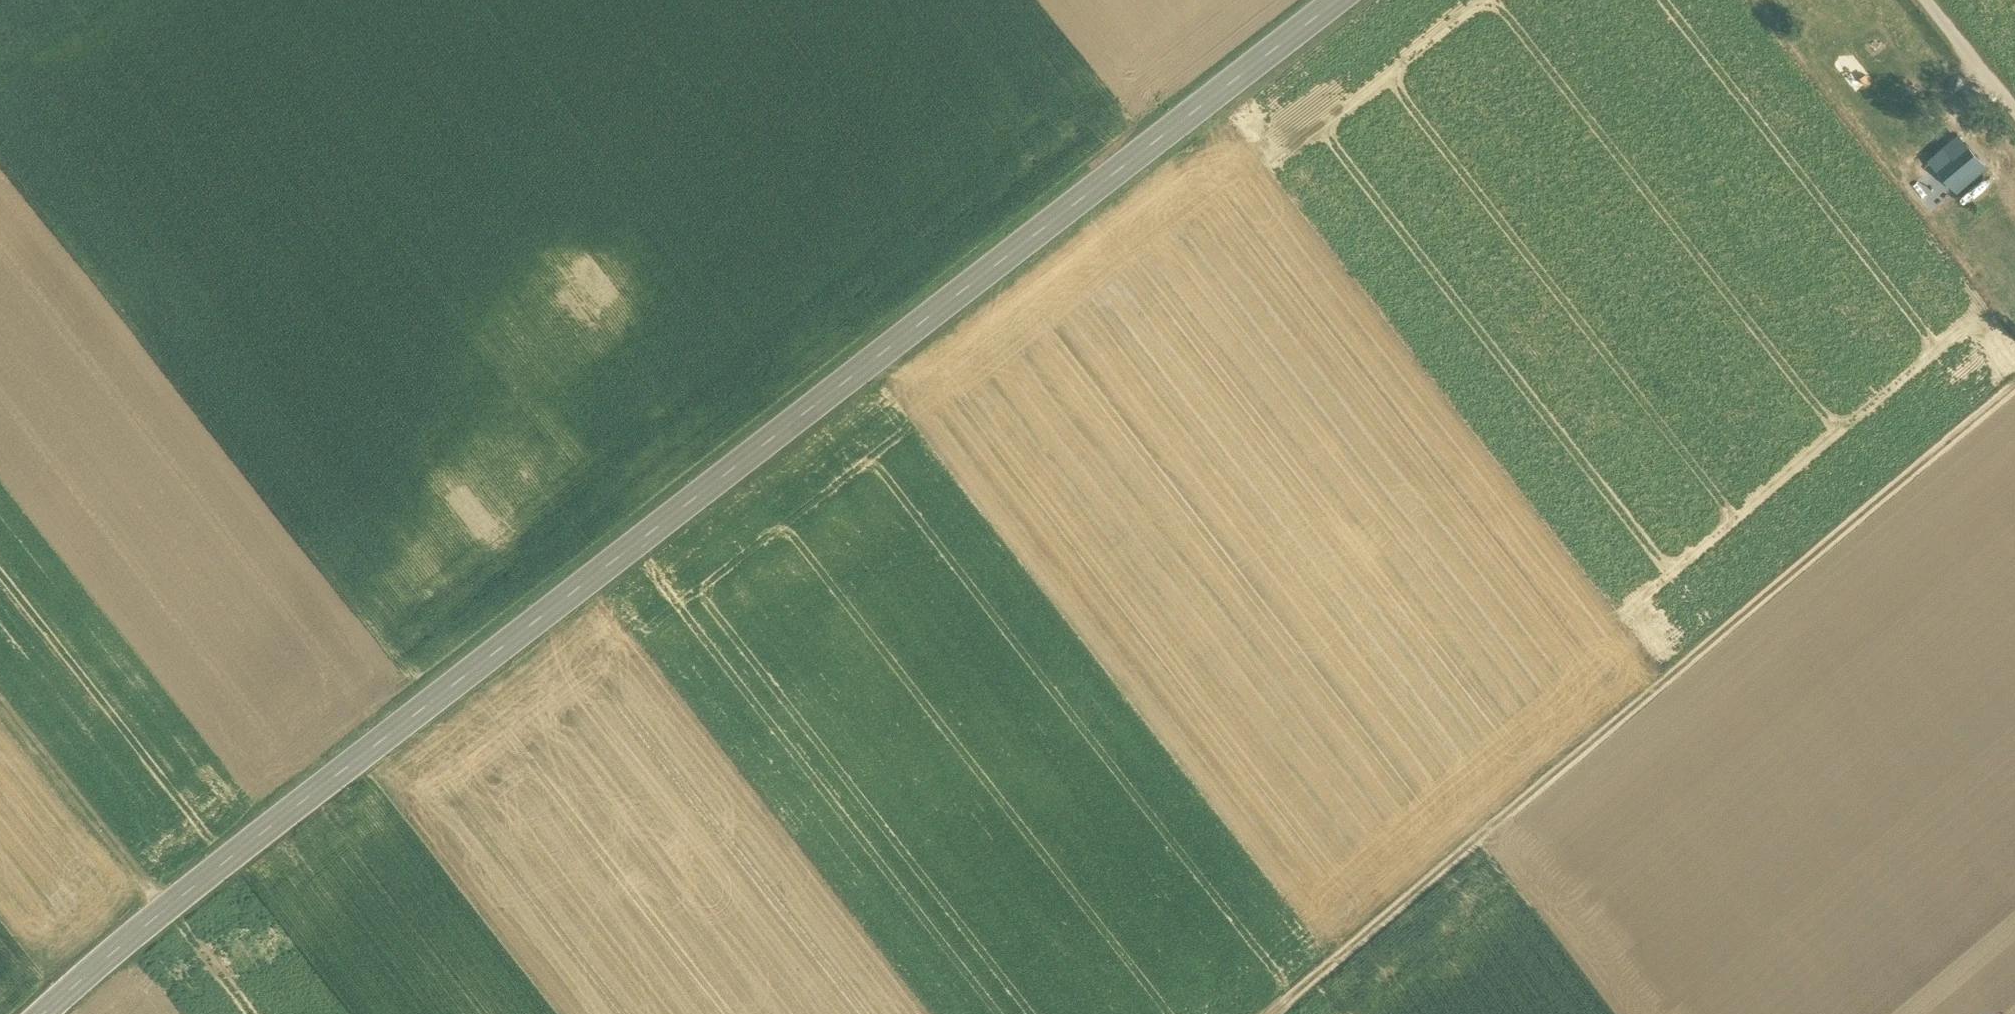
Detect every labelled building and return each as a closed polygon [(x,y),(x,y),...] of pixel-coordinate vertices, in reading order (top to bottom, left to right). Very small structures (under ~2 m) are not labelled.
[(2001,111),(1992,100),(1985,105),(1994,116),(2001,111)] [(1959,137),(1946,148),(1955,157),(1939,171),(1951,186),(1979,162),(1959,137)]
